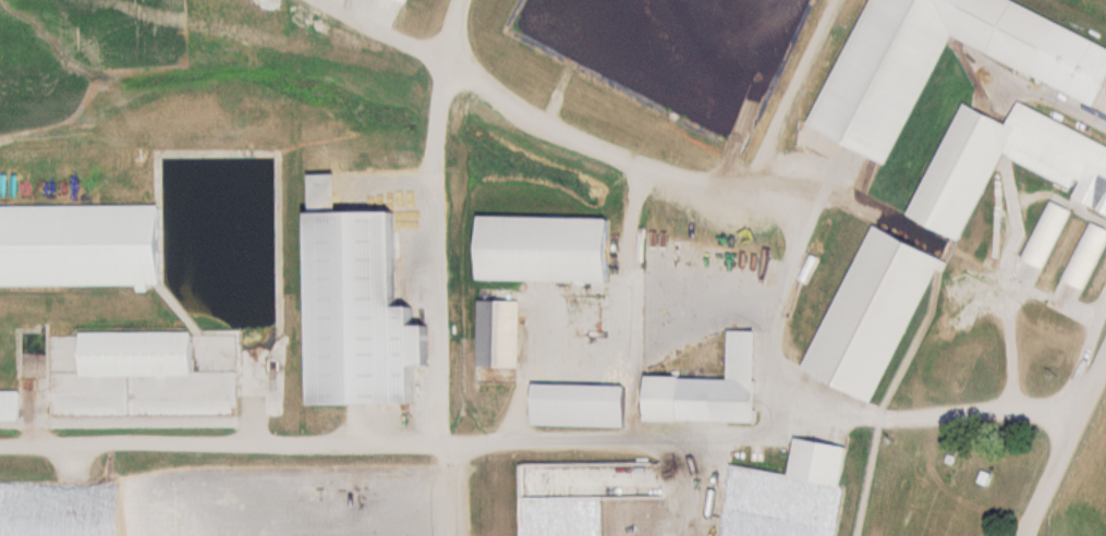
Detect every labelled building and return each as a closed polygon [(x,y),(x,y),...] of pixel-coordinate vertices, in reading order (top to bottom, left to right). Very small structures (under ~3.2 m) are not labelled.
[(818,128),(898,163),(951,38),(1100,103),(1105,89),(1105,42),(1009,0),(873,0),(818,128)] [(1003,155),(1074,186),(1078,178),(1105,190),(1097,208),(1105,212),(1105,143),(1022,106),(1015,124),(966,103),(916,217),(966,239),(1003,155)] [(1022,259),(1045,269),(1071,208),(1048,198),(1022,259)] [(142,286),(142,291),(151,291),(151,284),(167,284),(167,206),(0,206),(0,286),(142,286)] [(617,281),(618,218),(481,216),(481,279),(617,281)] [(1090,219),(1061,279),(1083,290),(1105,243),(1105,227),(1090,219)] [(809,372),(877,402),(935,269),(945,273),(951,259),(874,225),(809,372)] [(287,340),(416,341),(416,295),(287,294),(287,340)] [(522,366),(522,300),(481,300),(481,366),(522,366)] [(764,332),(732,331),(731,379),(647,376),(646,420),(761,423),(764,332)] [(84,376),(196,376),(196,332),(84,332),(84,376)] [(535,403),(614,404),(614,383),(535,382),(535,403)] [(798,439),(792,479),(842,487),(849,447),(798,439)]
